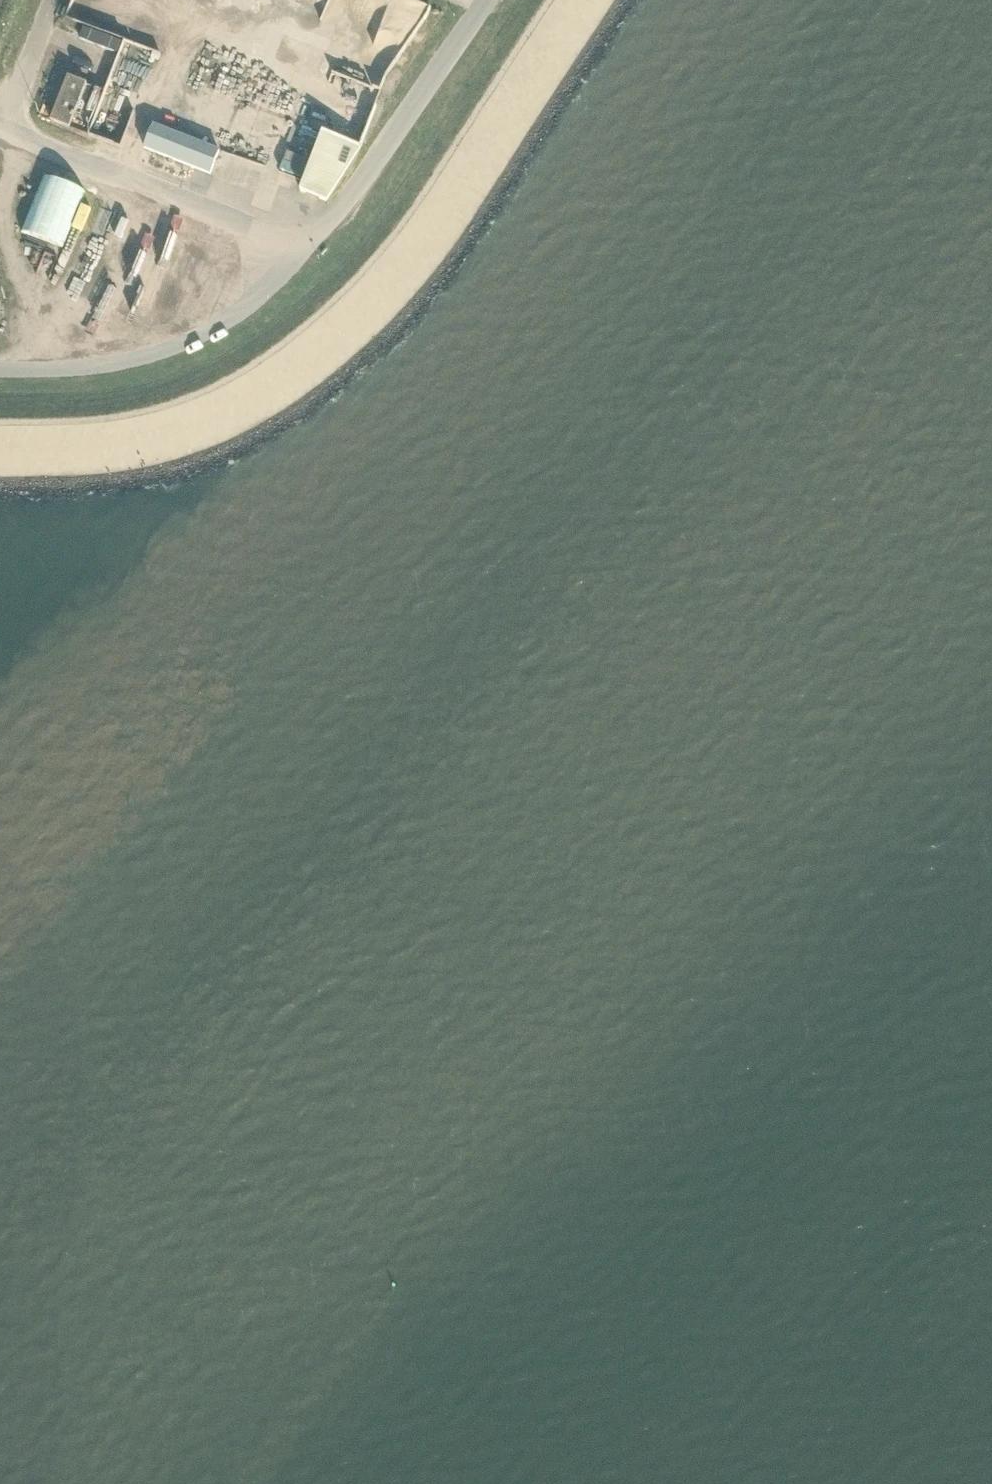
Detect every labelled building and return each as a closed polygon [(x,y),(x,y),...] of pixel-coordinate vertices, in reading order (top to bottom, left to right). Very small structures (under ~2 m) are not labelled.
[(69,77),(52,122),(70,130),(88,84),(69,77)] [(155,127),(146,149),(211,174),(220,152),(155,127)] [(328,202),(361,151),(323,136),(301,192),(328,202)] [(45,177),(22,233),(63,249),(86,193),(45,177)]
